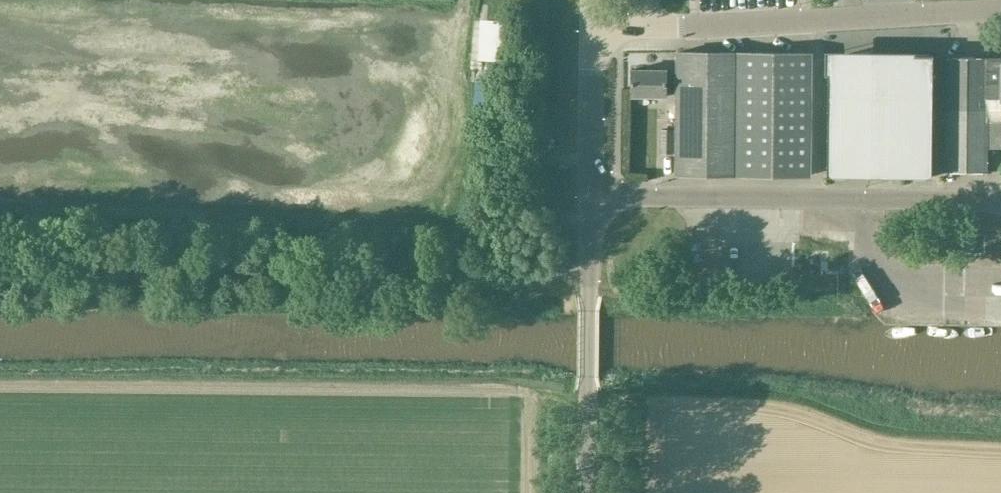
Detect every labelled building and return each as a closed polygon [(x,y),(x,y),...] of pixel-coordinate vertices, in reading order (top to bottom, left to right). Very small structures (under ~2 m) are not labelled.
[(507,24),(482,23),(480,58),(505,60),(507,24)] [(811,55),(757,55),(677,54),(676,75),(676,93),(675,175),(809,177),(811,55)] [(911,61),(828,60),(827,177),(931,178),(933,58),(933,57),(911,56),(911,58),(911,61)] [(947,58),(946,111),(987,111),(987,99),(1000,100),(1000,59),(947,58)] [(676,93),(676,75),(665,75),(666,71),(632,71),(632,97),(665,98),(665,93),(676,93)] [(987,111),(946,111),(946,173),(986,174),(987,149),(1000,150),(1000,122),(987,122),(987,111)] [(661,130),(660,154),(672,155),(673,130),(661,130)]
